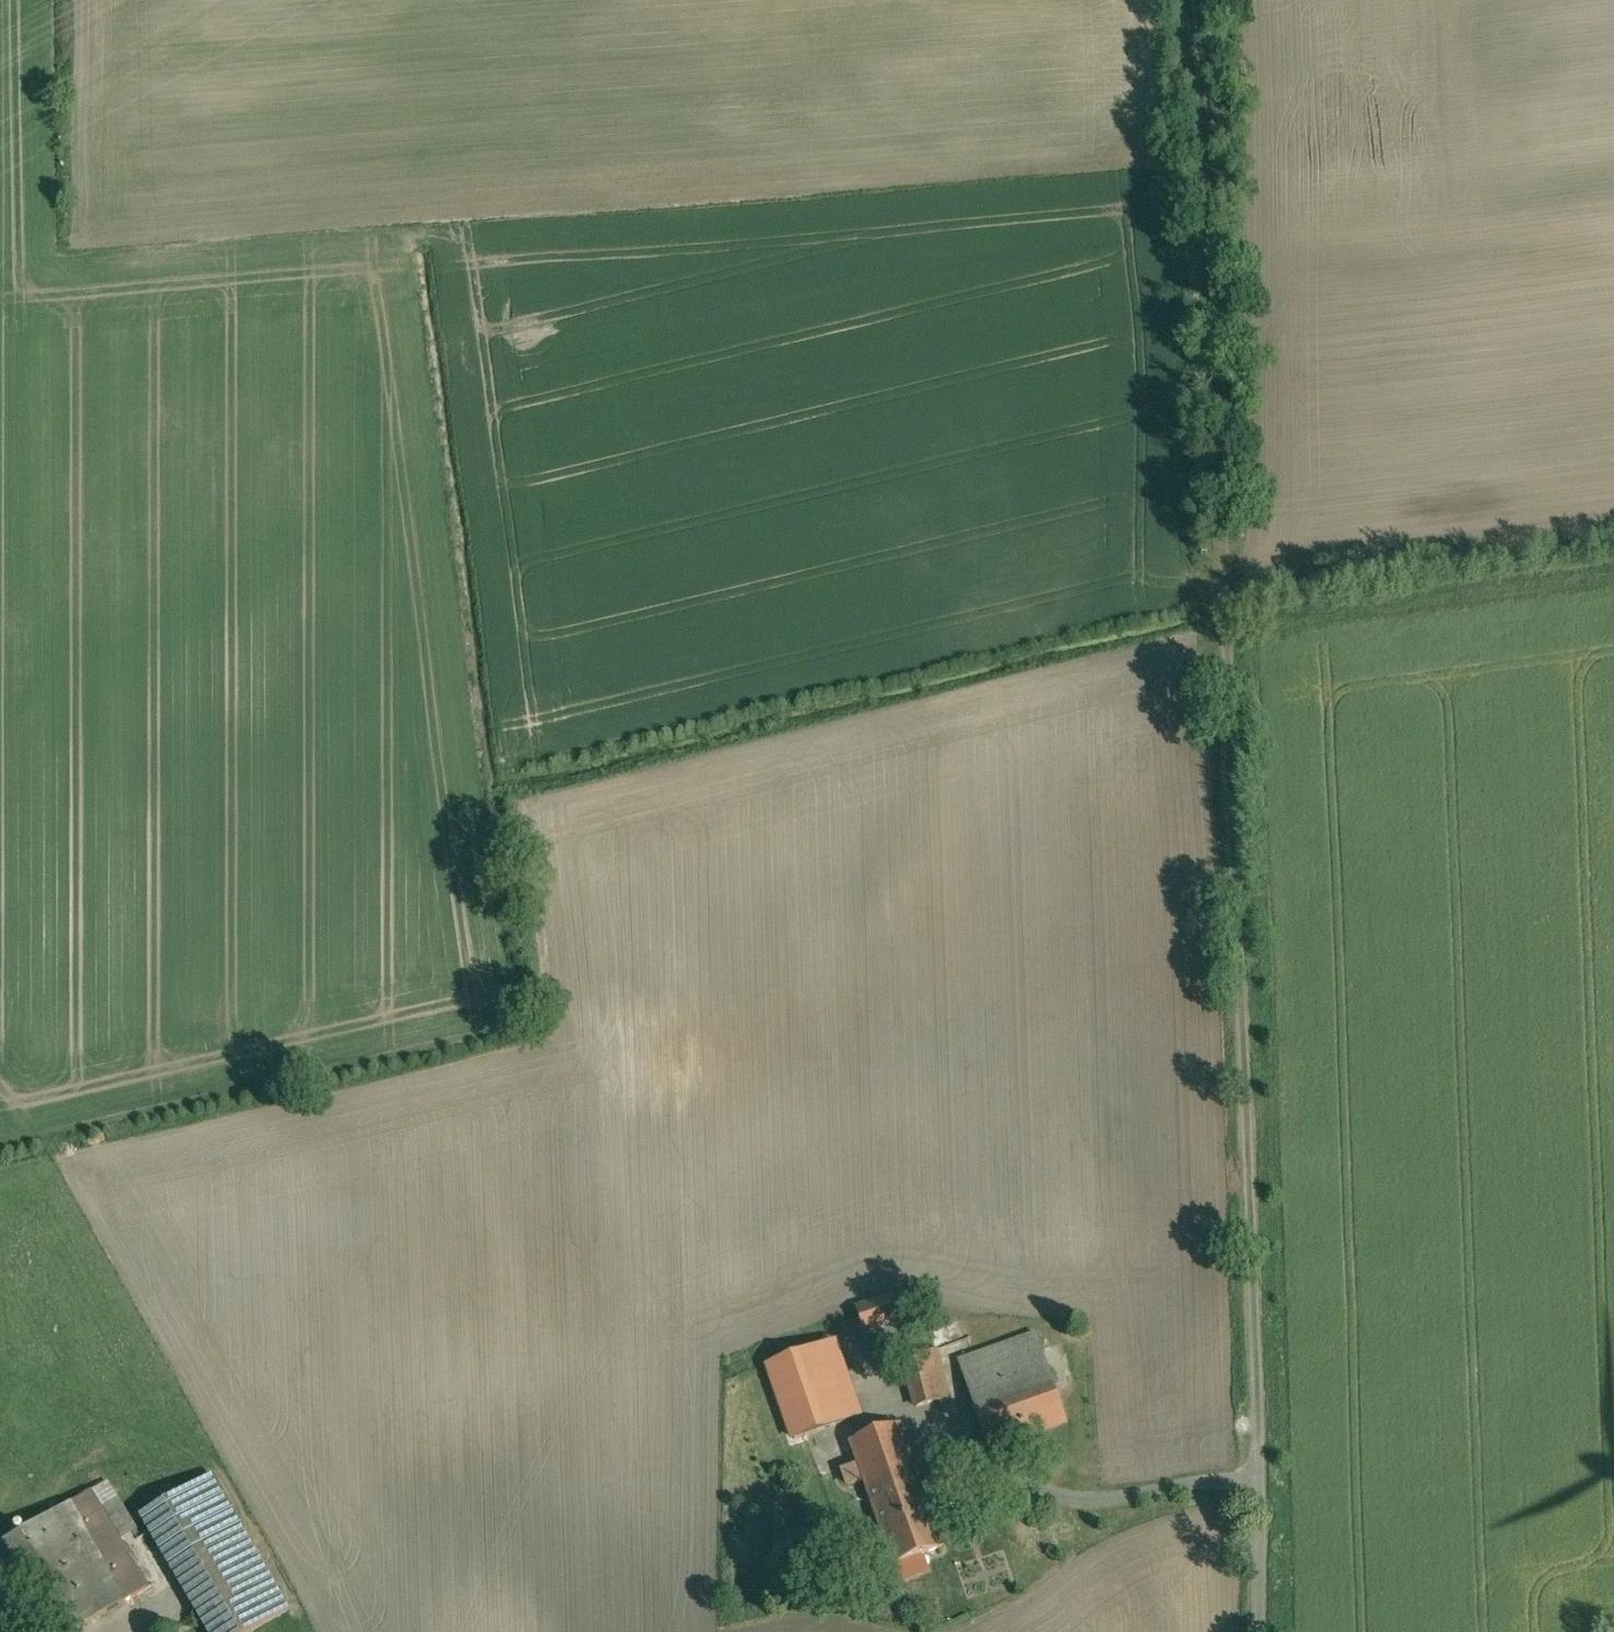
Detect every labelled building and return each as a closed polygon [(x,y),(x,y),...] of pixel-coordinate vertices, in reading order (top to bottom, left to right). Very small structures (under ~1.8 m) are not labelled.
[(927,1333),(912,1338),(906,1317),(868,1327),(879,1364),(902,1358),(916,1407),(950,1398),(937,1352),(933,1353),(927,1333)] [(1036,1334),(958,1362),(989,1450),(1067,1423),(1036,1334)] [(862,1416),(836,1342),(811,1351),(837,1425),(862,1416)] [(811,1351),(751,1371),(776,1445),(800,1437),(837,1425),(811,1351)] [(900,1425),(850,1442),(864,1482),(914,1464),(907,1446),(900,1425)] [(914,1464),(864,1482),(894,1566),(943,1549),(914,1464)] [(213,1475),(142,1516),(209,1631),(249,1631),(290,1608),(213,1475)] [(91,1491),(4,1541),(44,1609),(47,1607),(61,1631),(73,1631),(148,1588),(91,1491)] [(47,1607),(44,1609),(34,1614),(44,1631),(61,1631),(47,1607)]
